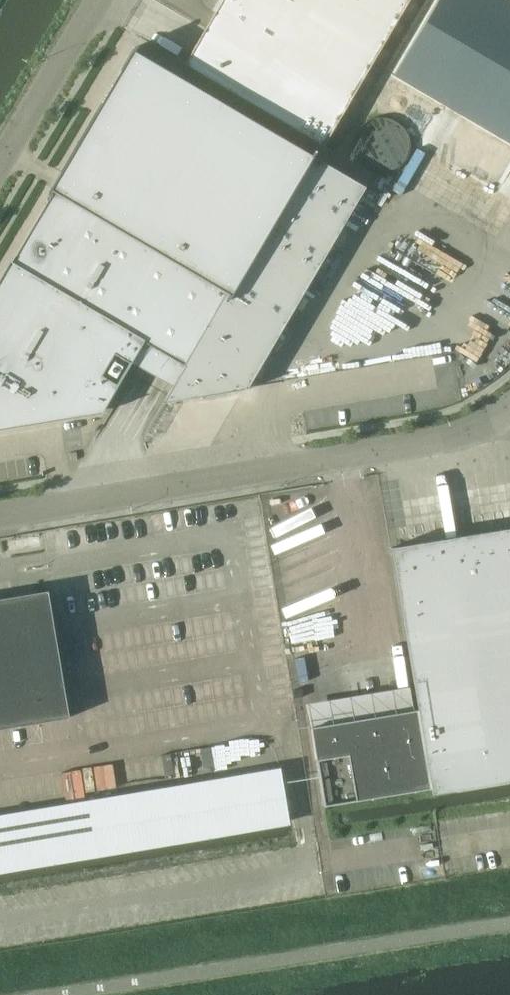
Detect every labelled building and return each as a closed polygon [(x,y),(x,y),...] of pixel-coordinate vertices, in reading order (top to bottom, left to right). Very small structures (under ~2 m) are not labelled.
[(206,29),(185,64),(324,146),(395,24),(375,12),(355,0),(223,0),(206,29)] [(375,12),(382,0),(355,0),(375,12)] [(375,12),(395,24),(409,0),(382,0),(375,12)] [(384,88),(509,159),(509,15),(483,0),(434,0),(384,88)] [(0,284),(0,428),(102,412),(145,340),(185,365),(163,402),(247,389),(366,186),(327,164),(133,49),(61,171),(52,187),(51,189),(54,191),(0,284)] [(393,549),(419,711),(432,790),(433,795),(509,782),(509,529),(393,549)] [(70,717),(48,590),(0,598),(0,729),(70,717)] [(326,808),(432,790),(419,711),(313,729),(326,808)] [(291,824),(283,766),(0,808),(0,868),(291,824)]
